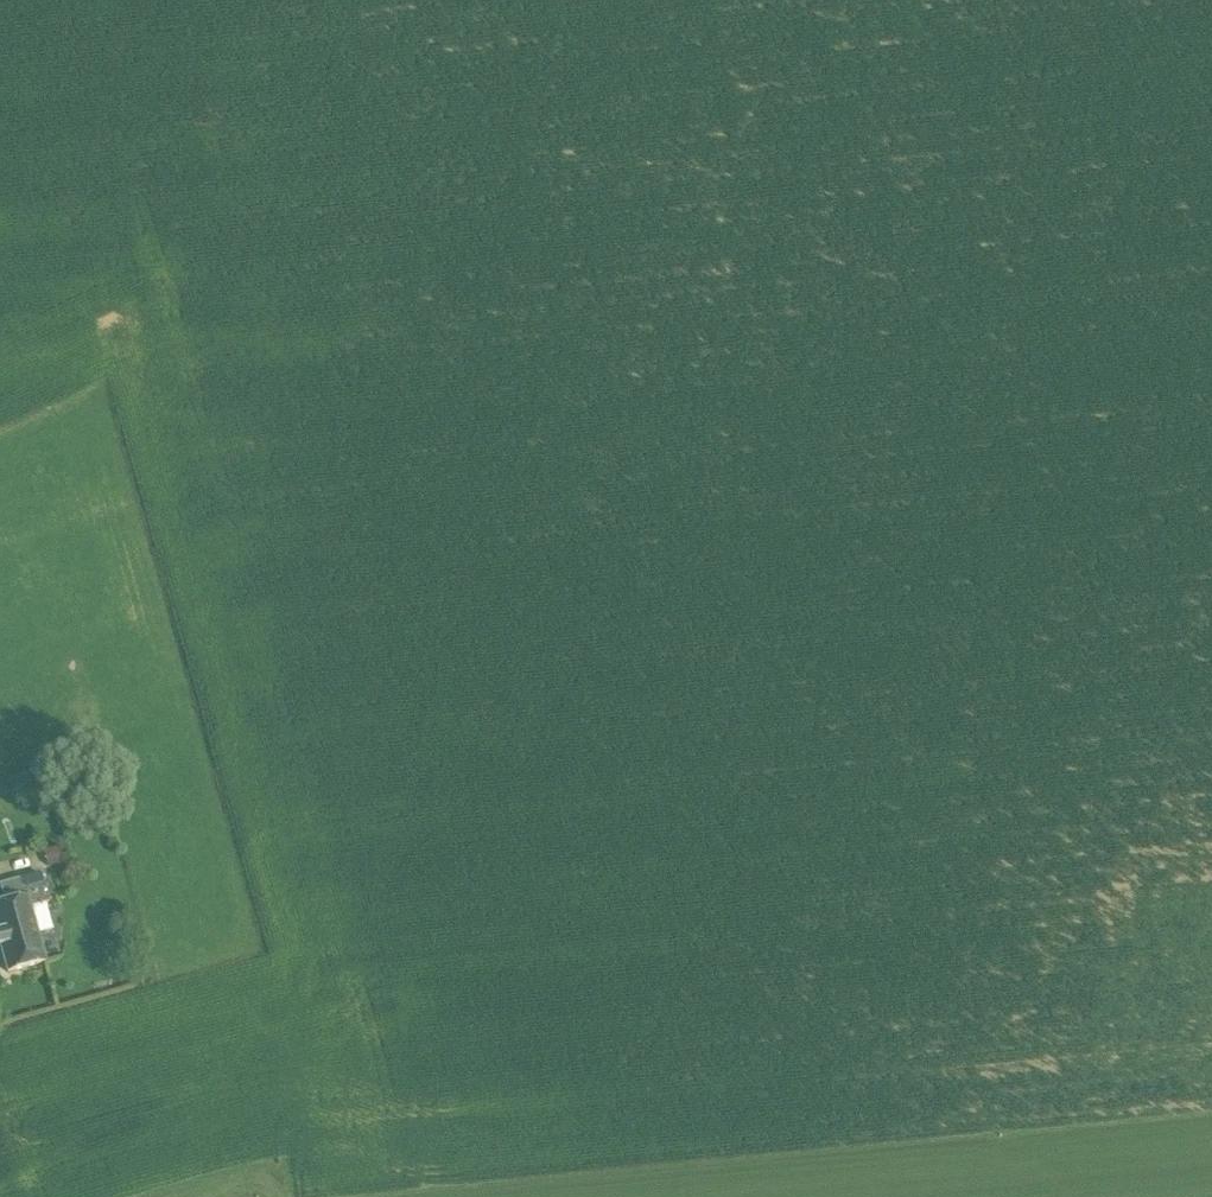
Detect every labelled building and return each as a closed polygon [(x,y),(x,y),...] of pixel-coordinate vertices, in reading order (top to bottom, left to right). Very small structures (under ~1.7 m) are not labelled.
[(28,906),(47,900),(39,873),(0,884),(0,891),(4,903),(0,904),(0,947),(7,971),(44,961),(28,906)]
